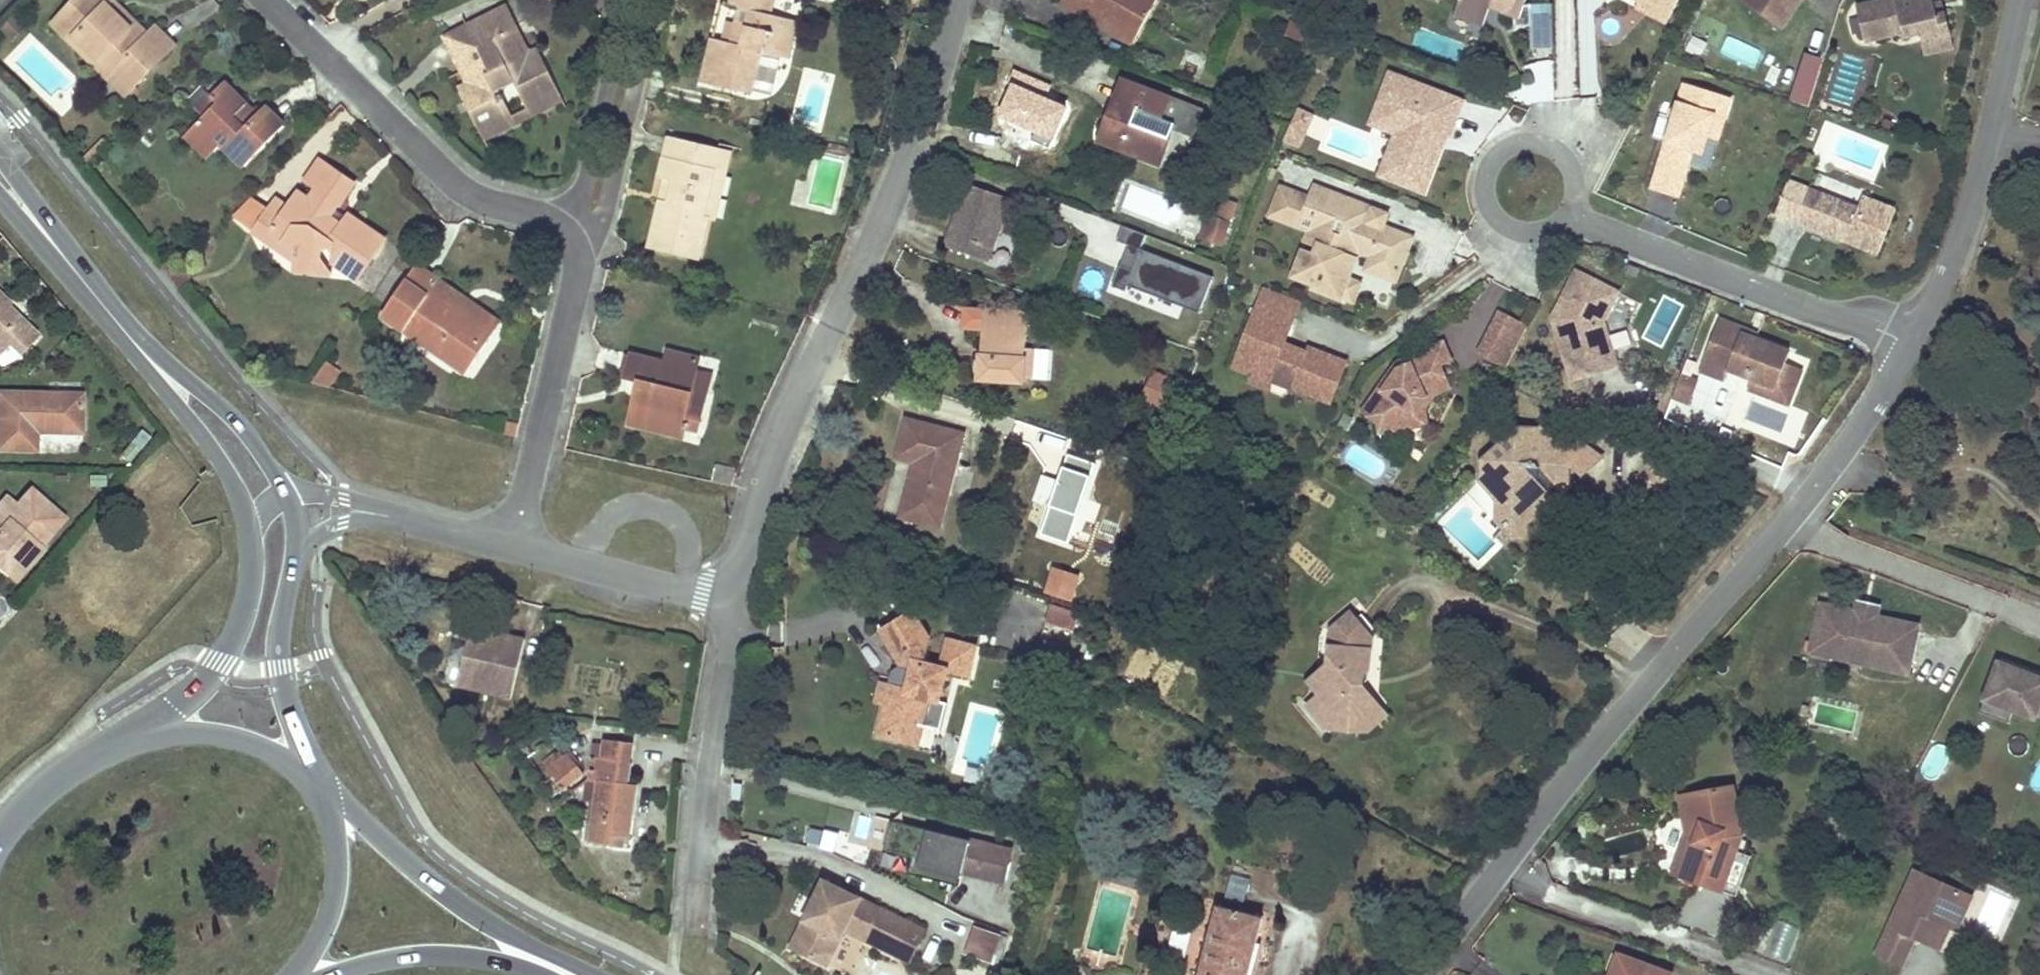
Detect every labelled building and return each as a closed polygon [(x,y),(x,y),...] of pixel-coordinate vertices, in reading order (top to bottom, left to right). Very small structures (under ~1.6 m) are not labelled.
[(148,36),(142,41),(106,6),(112,1),(111,0),(78,0),(54,25),(91,60),(98,53),(133,87),(173,47),(155,29),(148,36)] [(748,96),(759,54),(787,60),(795,24),(768,17),(773,0),(733,0),(730,10),(750,14),(747,27),(736,25),(731,45),(713,40),(702,85),(748,96)] [(1059,6),(1130,48),(1135,39),(1080,7),(1084,0),(1062,0),(1059,6)] [(1080,7),(1135,39),(1157,0),(1084,0),(1080,7)] [(1455,13),(1483,24),(1491,3),(1504,7),(1503,10),(1515,15),(1515,25),(1532,24),(1531,3),(1525,3),(1526,0),(1460,0),(1455,13)] [(1637,5),(1667,20),(1676,2),(1673,0),(1639,0),(1637,5)] [(1741,3),(1780,29),(1800,0),(1742,0),(1741,3)] [(1863,43),(1901,33),(1903,38),(1918,34),(1924,39),(1940,35),(1935,17),(1941,16),(1938,3),(1932,5),(1931,0),(1884,0),(1854,8),(1863,43)] [(142,41),(148,36),(112,1),(106,6),(142,41)] [(1553,2),(1531,3),(1532,24),(1533,46),(1554,46),(1553,2)] [(487,60),(461,73),(467,86),(458,90),(469,111),(484,105),(486,110),(504,101),(499,90),(513,84),(526,112),(558,97),(536,52),(528,56),(520,59),(508,35),(516,32),(504,9),(466,27),(478,51),(481,49),(487,60)] [(1941,16),(1935,17),(1940,35),(1924,39),(1918,34),(1923,54),(1953,46),(1944,15),(1941,16)] [(1316,46),(1320,34),(1291,23),(1286,35),(1316,46)] [(478,51),(466,27),(444,37),(456,62),(478,51)] [(520,59),(528,56),(516,32),(508,35),(520,59)] [(1685,52),(1700,58),(1706,42),(1691,36),(1685,52)] [(1789,100),(1808,106),(1823,58),(1804,52),(1789,100)] [(98,53),(91,60),(126,95),(133,87),(98,53)] [(1389,113),(1403,77),(1392,73),(1373,123),(1398,132),(1402,134),(1407,120),(1389,113)] [(1465,101),(1403,77),(1389,113),(1407,120),(1402,134),(1398,132),(1381,175),(1426,193),(1439,159),(1435,157),(1442,137),(1450,140),(1465,101)] [(1169,100),(1123,83),(1100,143),(1159,166),(1174,126),(1161,121),(1169,100)] [(484,105),(469,111),(483,142),(562,105),(558,97),(526,112),(513,84),(499,90),(504,101),(486,110),(484,105)] [(1709,138),(1716,116),(1726,120),(1733,100),(1686,84),(1656,173),(1683,182),(1689,165),(1699,135),(1709,138)] [(213,96),(219,102),(205,116),(192,129),(215,151),(221,145),(244,169),(282,130),(263,110),(257,117),(252,122),(241,111),(246,106),(224,85),(213,96)] [(219,102),(213,96),(209,92),(196,106),(205,116),(219,102)] [(1304,95),(1286,138),(1300,143),(1317,100),(1304,95)] [(252,122),(257,117),(246,106),(241,111),(252,122)] [(183,138),(206,160),(215,151),(192,129),(183,138)] [(1698,168),(1709,138),(1699,135),(1689,165),(1698,168)] [(668,204),(664,203),(660,202),(648,250),(698,262),(708,219),(704,218),(720,151),(669,139),(659,180),(664,181),(673,183),(668,204)] [(715,221),(731,153),(720,151),(704,218),(708,219),(715,221)] [(319,160),(305,182),(309,185),(324,164),(319,160)] [(332,253),(333,255),(331,261),(359,280),(385,240),(348,216),(347,218),(343,223),(341,221),(338,224),(331,219),(337,211),(354,184),(324,164),(309,185),(316,189),(309,201),(297,194),(287,208),(275,200),(254,232),(280,251),(285,242),(297,250),(296,261),(295,271),(320,274),(323,253),(325,251),(329,251),(332,253)] [(673,183),(664,181),(660,202),(664,203),(668,204),(673,183)] [(1010,199),(968,184),(959,209),(963,211),(955,233),(951,232),(946,247),(989,261),(1010,199)] [(1283,188),(1272,216),(1302,227),(1307,215),(1316,219),(1309,238),(1308,241),(1320,246),(1317,255),(1305,251),(1295,276),(1317,285),(1315,288),(1342,299),(1343,296),(1348,281),(1360,251),(1373,256),(1402,267),(1413,238),(1384,227),(1371,222),(1376,210),(1317,187),(1312,199),(1283,188)] [(1858,212),(1805,191),(1793,223),(1832,239),(1833,236),(1841,239),(1840,242),(1878,257),(1895,213),(1863,200),(1858,212)] [(1214,200),(1198,239),(1220,248),(1236,208),(1214,200)] [(959,209),(951,232),(955,233),(963,211),(959,209)] [(1376,210),(1371,222),(1384,227),(1388,215),(1376,210)] [(341,221),(343,223),(347,218),(337,211),(331,219),(338,224),(341,221)] [(1184,306),(1201,311),(1213,275),(1141,250),(1146,235),(1129,229),(1107,293),(1180,318),(1184,306)] [(285,242),(280,251),(296,261),(297,250),(285,242)] [(1402,267),(1373,256),(1368,269),(1397,281),(1402,267)] [(418,266),(381,317),(402,331),(405,326),(439,350),(436,354),(464,375),(495,332),(433,288),(438,281),(418,266)] [(1598,350),(1590,326),(1600,323),(1616,293),(1573,271),(1549,318),(1551,324),(1563,331),(1557,344),(1567,376),(1575,373),(1577,379),(1614,367),(1608,347),(1598,350)] [(495,332),(500,324),(438,281),(433,288),(495,332)] [(1360,286),(1348,281),(1343,296),(1355,301),(1360,286)] [(1300,301),(1264,286),(1257,303),(1294,318),(1300,301)] [(9,345),(19,356),(36,338),(7,309),(10,306),(0,296),(0,354),(9,345)] [(1294,318),(1257,303),(1232,367),(1252,375),(1256,366),(1290,379),(1287,386),(1329,403),(1346,362),(1313,349),(1311,355),(1283,344),(1294,318)] [(1027,315),(964,310),(962,328),(981,329),(979,349),(987,350),(987,359),(979,358),(977,381),(1023,385),(1023,380),(1025,350),(1027,315)] [(1500,311),(1492,326),(1520,340),(1528,325),(1500,311)] [(1605,337),(1600,323),(1590,326),(1598,350),(1608,347),(1605,337)] [(1563,331),(1551,324),(1557,344),(1563,331)] [(1719,325),(1700,377),(1725,386),(1729,376),(1753,385),(1777,393),(1786,367),(1791,356),(1742,338),(1744,334),(1719,325)] [(405,326),(402,331),(436,354),(439,350),(405,326)] [(1520,340),(1492,326),(1479,351),(1507,365),(1520,340)] [(1437,365),(1458,354),(1449,336),(1394,364),(1386,376),(1390,379),(1395,372),(1420,359),(1426,371),(1437,365)] [(987,359),(987,350),(979,349),(979,358),(987,359)] [(1034,381),(1036,350),(1025,350),(1023,380),(1034,381)] [(695,433),(705,393),(688,389),(692,373),(696,360),(665,352),(663,365),(630,357),(624,380),(637,384),(643,385),(641,394),(635,393),(627,425),(679,439),(682,430),(695,433)] [(1386,376),(1361,415),(1377,426),(1383,417),(1393,424),(1395,433),(1417,428),(1414,414),(1423,401),(1434,395),(1448,388),(1437,365),(1426,371),(1420,359),(1395,372),(1390,379),(1386,376)] [(326,361),(316,378),(331,387),(341,370),(326,361)] [(1777,393),(1753,385),(1749,394),(1790,409),(1803,373),(1786,367),(1777,393)] [(688,389),(705,393),(708,377),(692,373),(688,389)] [(1147,401),(1166,408),(1174,386),(1154,379),(1147,401)] [(1697,384),(1682,379),(1673,406),(1688,411),(1697,384)] [(643,385),(637,384),(635,393),(641,394),(643,385)] [(47,429),(47,433),(82,434),(82,396),(0,394),(0,450),(35,452),(36,433),(36,425),(47,425),(47,429)] [(1434,395),(1423,401),(1414,414),(1417,428),(1428,426),(1424,410),(1434,395)] [(1379,435),(1395,433),(1393,424),(1383,417),(1377,426),(1379,435)] [(945,512),(965,436),(909,421),(899,459),(915,464),(922,466),(920,473),(913,472),(905,501),(945,512)] [(514,438),(515,432),(517,426),(503,423),(500,434),(514,438)] [(47,425),(36,425),(36,433),(47,433),(47,429),(47,425)] [(1568,463),(1540,431),(1528,441),(1518,430),(1485,459),(1494,471),(1483,481),(1498,498),(1510,499),(1521,512),(1505,527),(1512,535),(1525,536),(1526,523),(1545,506),(1536,495),(1539,466),(1550,478),(1568,463)] [(1587,448),(1562,432),(1540,431),(1568,463),(1587,448)] [(1567,486),(1568,463),(1550,478),(1539,466),(1536,495),(1545,506),(1552,500),(1545,492),(1557,482),(1564,489),(1567,486)] [(922,466),(915,464),(913,472),(920,473),(922,466)] [(7,573),(22,556),(29,564),(43,549),(38,546),(61,520),(30,491),(16,507),(7,498),(0,505),(0,516),(8,523),(0,533),(0,567),(7,573)] [(1521,512),(1510,499),(1498,498),(1497,517),(1505,527),(1521,512)] [(945,512),(905,501),(901,517),(941,528),(945,512)] [(0,516),(0,533),(8,523),(0,516)] [(7,573),(15,580),(29,564),(22,556),(7,573)] [(1073,598),(1080,577),(1053,569),(1046,590),(1073,598)] [(1910,675),(1922,626),(1823,603),(1815,637),(1851,646),(1847,660),(1910,675)] [(1047,622),(1078,632),(1084,615),(1053,604),(1047,622)] [(886,708),(879,737),(899,742),(903,729),(911,724),(922,727),(924,719),(930,700),(939,702),(947,671),(969,677),(976,648),(947,640),(939,667),(923,662),(930,640),(912,611),(881,631),(903,666),(913,668),(908,690),(891,686),(886,708)] [(1373,637),(1351,612),(1331,630),(1327,663),(1333,669),(1331,684),(1307,705),(1327,728),(1336,720),(1354,721),(1354,716),(1368,717),(1370,693),(1363,684),(1357,684),(1358,677),(1365,670),(1369,671),(1373,637)] [(471,630),(457,688),(511,701),(525,642),(508,639),(506,644),(494,642),(496,635),(471,630)] [(1851,646),(1815,637),(1811,652),(1847,660),(1851,646)] [(1986,701),(2015,712),(2036,720),(2039,714),(2039,715),(2039,678),(2001,663),(1986,701)] [(886,708),(891,686),(880,683),(874,705),(886,708)] [(924,719),(934,722),(939,702),(930,700),(924,719)] [(1981,713),(2010,724),(2015,712),(1986,701),(1981,713)] [(899,742),(917,747),(922,727),(911,724),(903,729),(899,742)] [(592,829),(591,835),(590,842),(590,844),(609,846),(611,837),(627,840),(635,786),(626,784),(632,744),(604,741),(603,747),(596,745),(594,758),(592,758),(589,780),(598,782),(592,829)] [(547,771),(554,780),(561,789),(582,774),(568,755),(547,771)] [(595,799),(598,782),(589,780),(586,798),(595,799)] [(1691,844),(1685,861),(1679,878),(1720,893),(1734,855),(1740,837),(1733,792),(1688,800),(1693,831),(1698,832),(1694,844),(1691,844)] [(1693,831),(1688,800),(1677,801),(1683,838),(1669,873),(1679,878),(1685,861),(1691,844),(1694,844),(1698,832),(1693,831)] [(1005,883),(1014,850),(970,839),(890,821),(883,851),(911,858),(910,865),(917,867),(915,874),(958,886),(962,873),(1005,883)] [(611,837),(609,846),(624,848),(625,840),(611,837)] [(1735,898),(1749,860),(1734,855),(1720,893),(1735,898)] [(917,867),(910,865),(908,873),(915,874),(917,867)] [(1973,897),(1915,870),(1877,953),(1903,965),(1916,938),(1926,942),(1937,920),(1950,927),(1958,930),(1973,897)] [(1228,878),(1230,900),(1249,898),(1247,876),(1228,878)] [(827,966),(835,949),(844,931),(863,940),(878,908),(825,881),(791,948),(827,966)] [(893,915),(878,908),(863,940),(877,947),(893,915)] [(1262,919),(1217,908),(1201,974),(1248,974),(1262,919)] [(877,947),(886,952),(895,956),(911,924),(893,915),(877,947)] [(1950,927),(1937,920),(1926,942),(1940,949),(1950,927)] [(925,931),(911,924),(895,956),(910,963),(925,931)] [(991,963),(999,933),(973,927),(965,956),(991,963)] [(1006,935),(999,933),(991,963),(998,965),(1006,935)] [(1621,958),(1614,974),(1667,974),(1621,958)]
